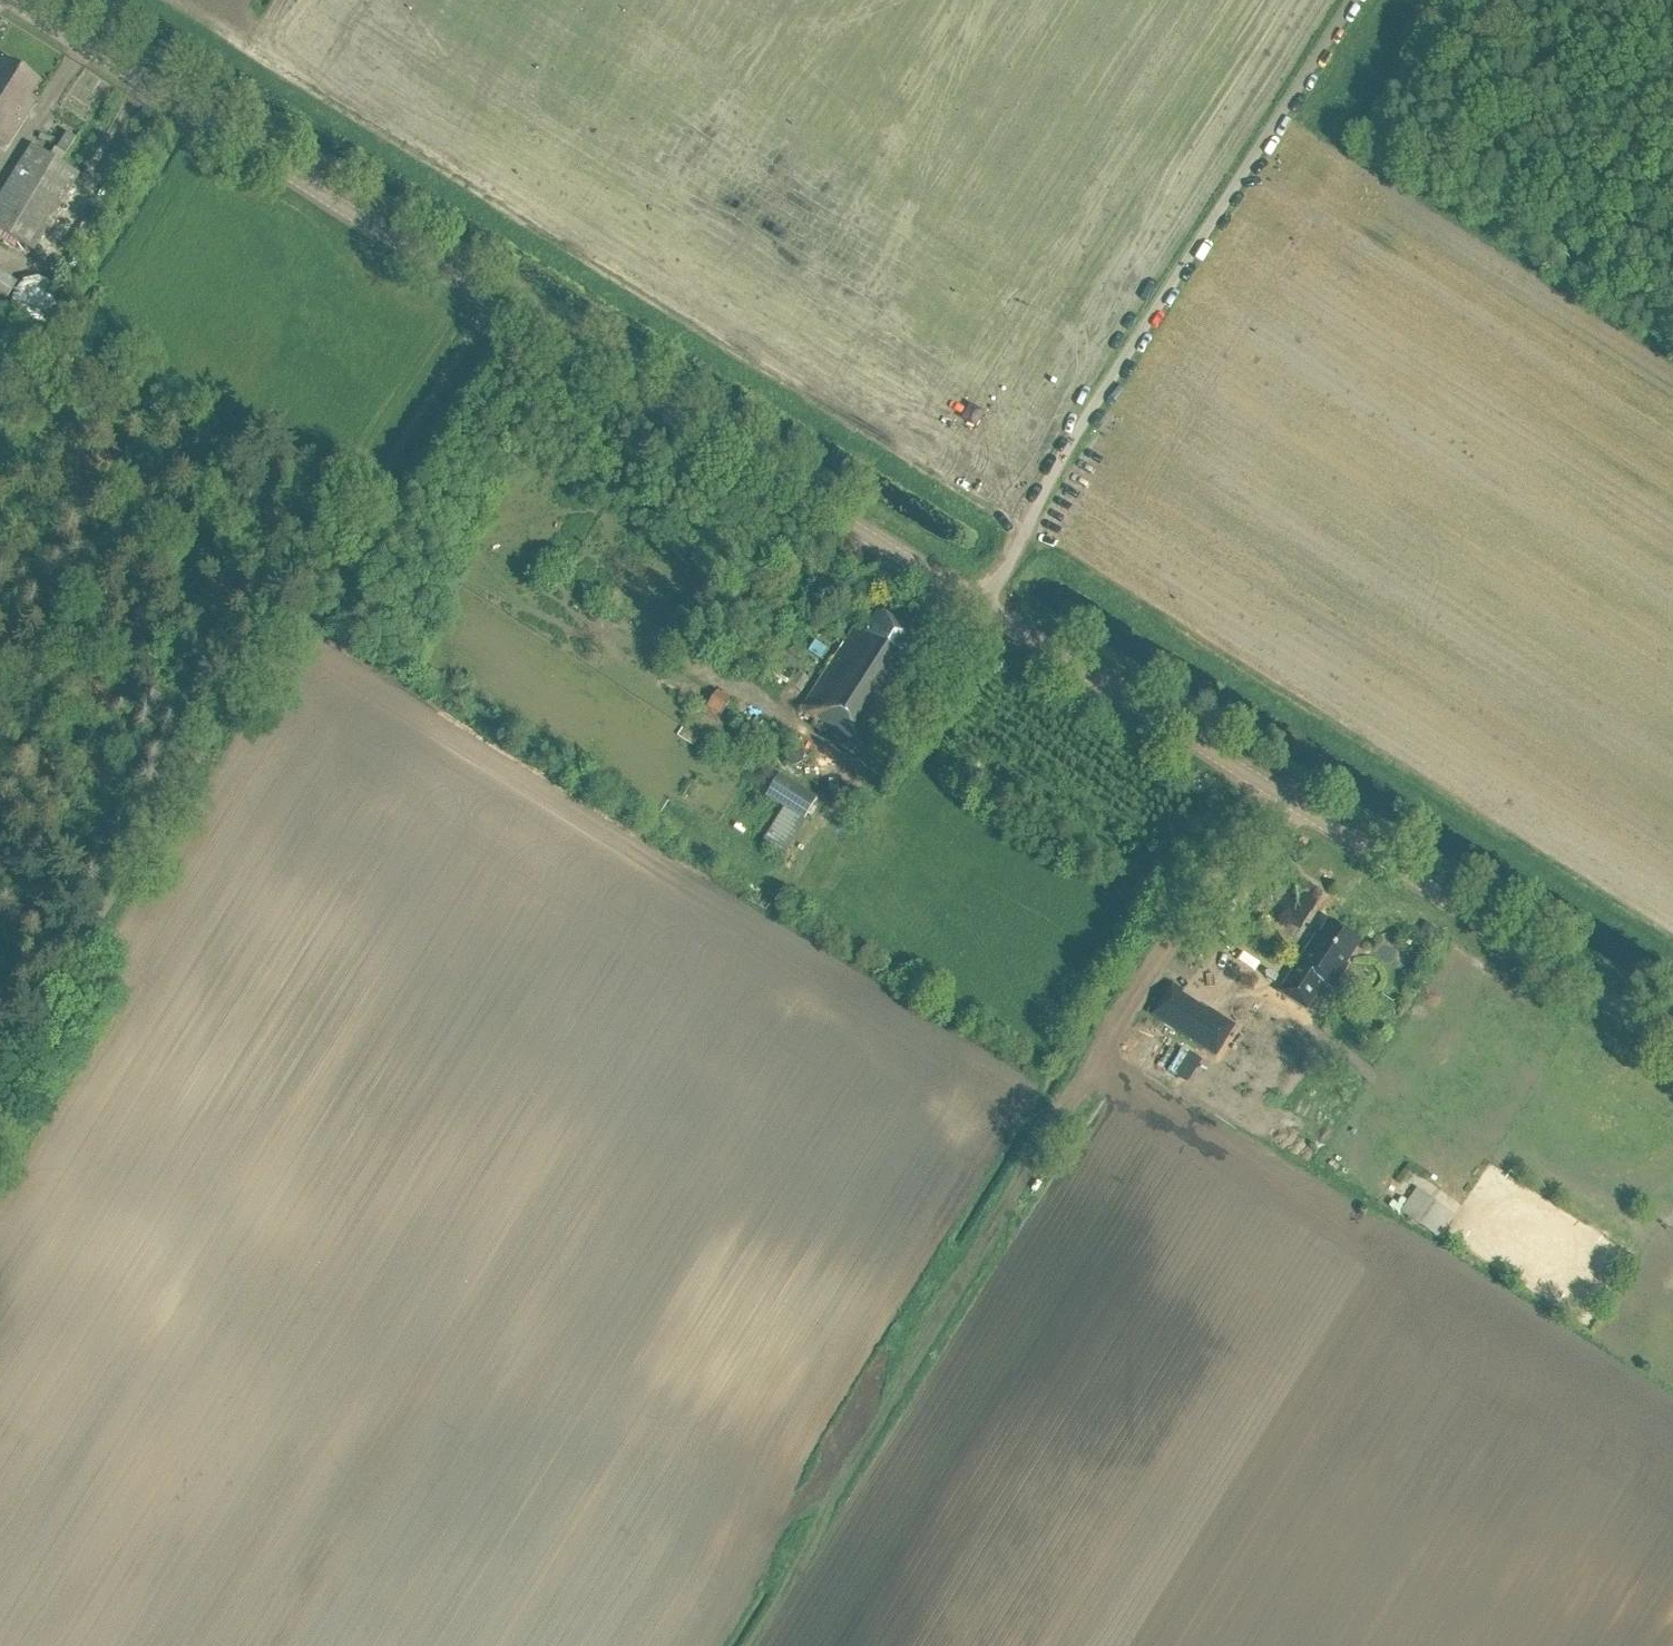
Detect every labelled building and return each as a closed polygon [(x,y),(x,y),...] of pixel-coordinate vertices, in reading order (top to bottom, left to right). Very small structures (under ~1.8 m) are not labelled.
[(34,82),(3,63),(0,68),(0,151),(3,146),(5,148),(28,111),(20,105),(34,82)] [(56,151),(65,156),(75,139),(66,134),(56,151)] [(56,151),(54,149),(48,158),(31,148),(0,200),(0,234),(32,253),(78,176),(59,165),(65,156),(56,151)] [(101,190),(97,198),(107,202),(111,194),(101,190)] [(17,284),(0,273),(0,309),(17,284)] [(22,327),(32,331),(43,331),(52,326),(59,318),(61,308),(60,298),(54,289),(46,283),(35,281),(25,284),(17,290),(12,300),(12,310),(15,320),(22,327)] [(922,643),(877,614),(863,636),(853,630),(801,711),(865,753),(917,671),(908,665),(922,643)] [(720,714),(729,699),(718,691),(708,707),(720,714)] [(786,752),(786,762),(794,767),(803,763),(803,753),(795,747),(786,752)] [(783,811),(764,844),(784,856),(817,800),(779,778),(766,801),(783,811)] [(1358,942),(1326,921),(1316,937),(1313,936),(1276,993),(1304,1010),(1321,984),(1331,990),(1346,967),(1343,966),(1358,942)] [(1425,925),(1416,940),(1427,947),(1436,932),(1425,925)] [(1172,987),(1153,1017),(1217,1058),(1236,1027),(1209,1010),(1207,1014),(1180,997),(1182,993),(1172,987)] [(1381,1078),(1374,1097),(1384,1101),(1391,1082),(1381,1078)] [(1329,1107),(1348,1099),(1344,1089),(1325,1097),(1329,1107)] [(1418,1188),(1401,1212),(1419,1225),(1436,1202),(1418,1188)]
